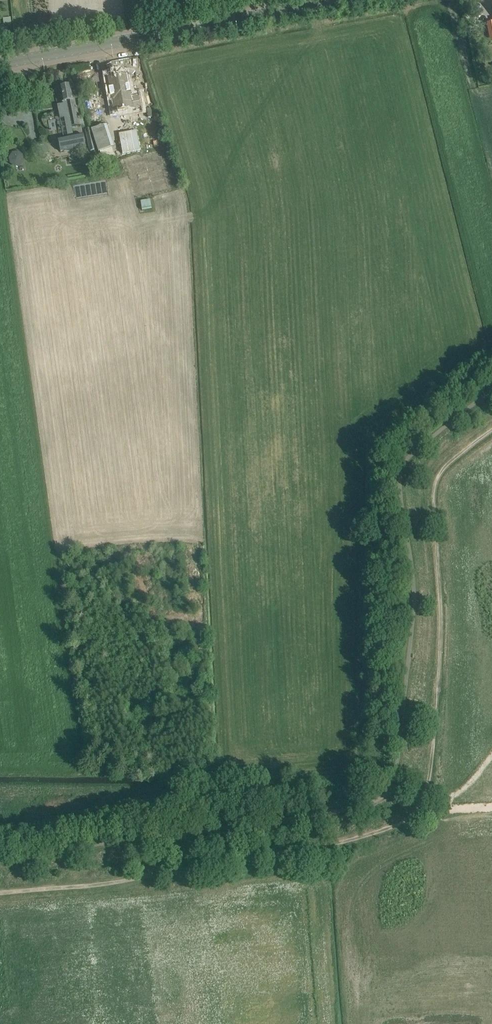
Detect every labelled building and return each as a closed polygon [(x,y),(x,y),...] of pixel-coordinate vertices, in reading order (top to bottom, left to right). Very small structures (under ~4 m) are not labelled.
[(141,107),(140,105),(139,95),(130,97),(126,74),(108,77),(114,112),(141,107)] [(59,87),(58,88),(59,91),(60,92),(61,96),(62,101),(61,101),(62,106),(59,107),(61,118),(66,118),(67,127),(69,137),(58,139),(61,152),(86,147),(83,134),(74,136),(72,126),(78,125),(76,116),(72,94),(70,84),(59,86),(59,87)] [(112,148),(100,151),(104,161),(115,157),(112,148)] [(12,152),(8,157),(10,163),(15,167),(21,166),(24,160),(23,154),(18,151),(12,152)]
